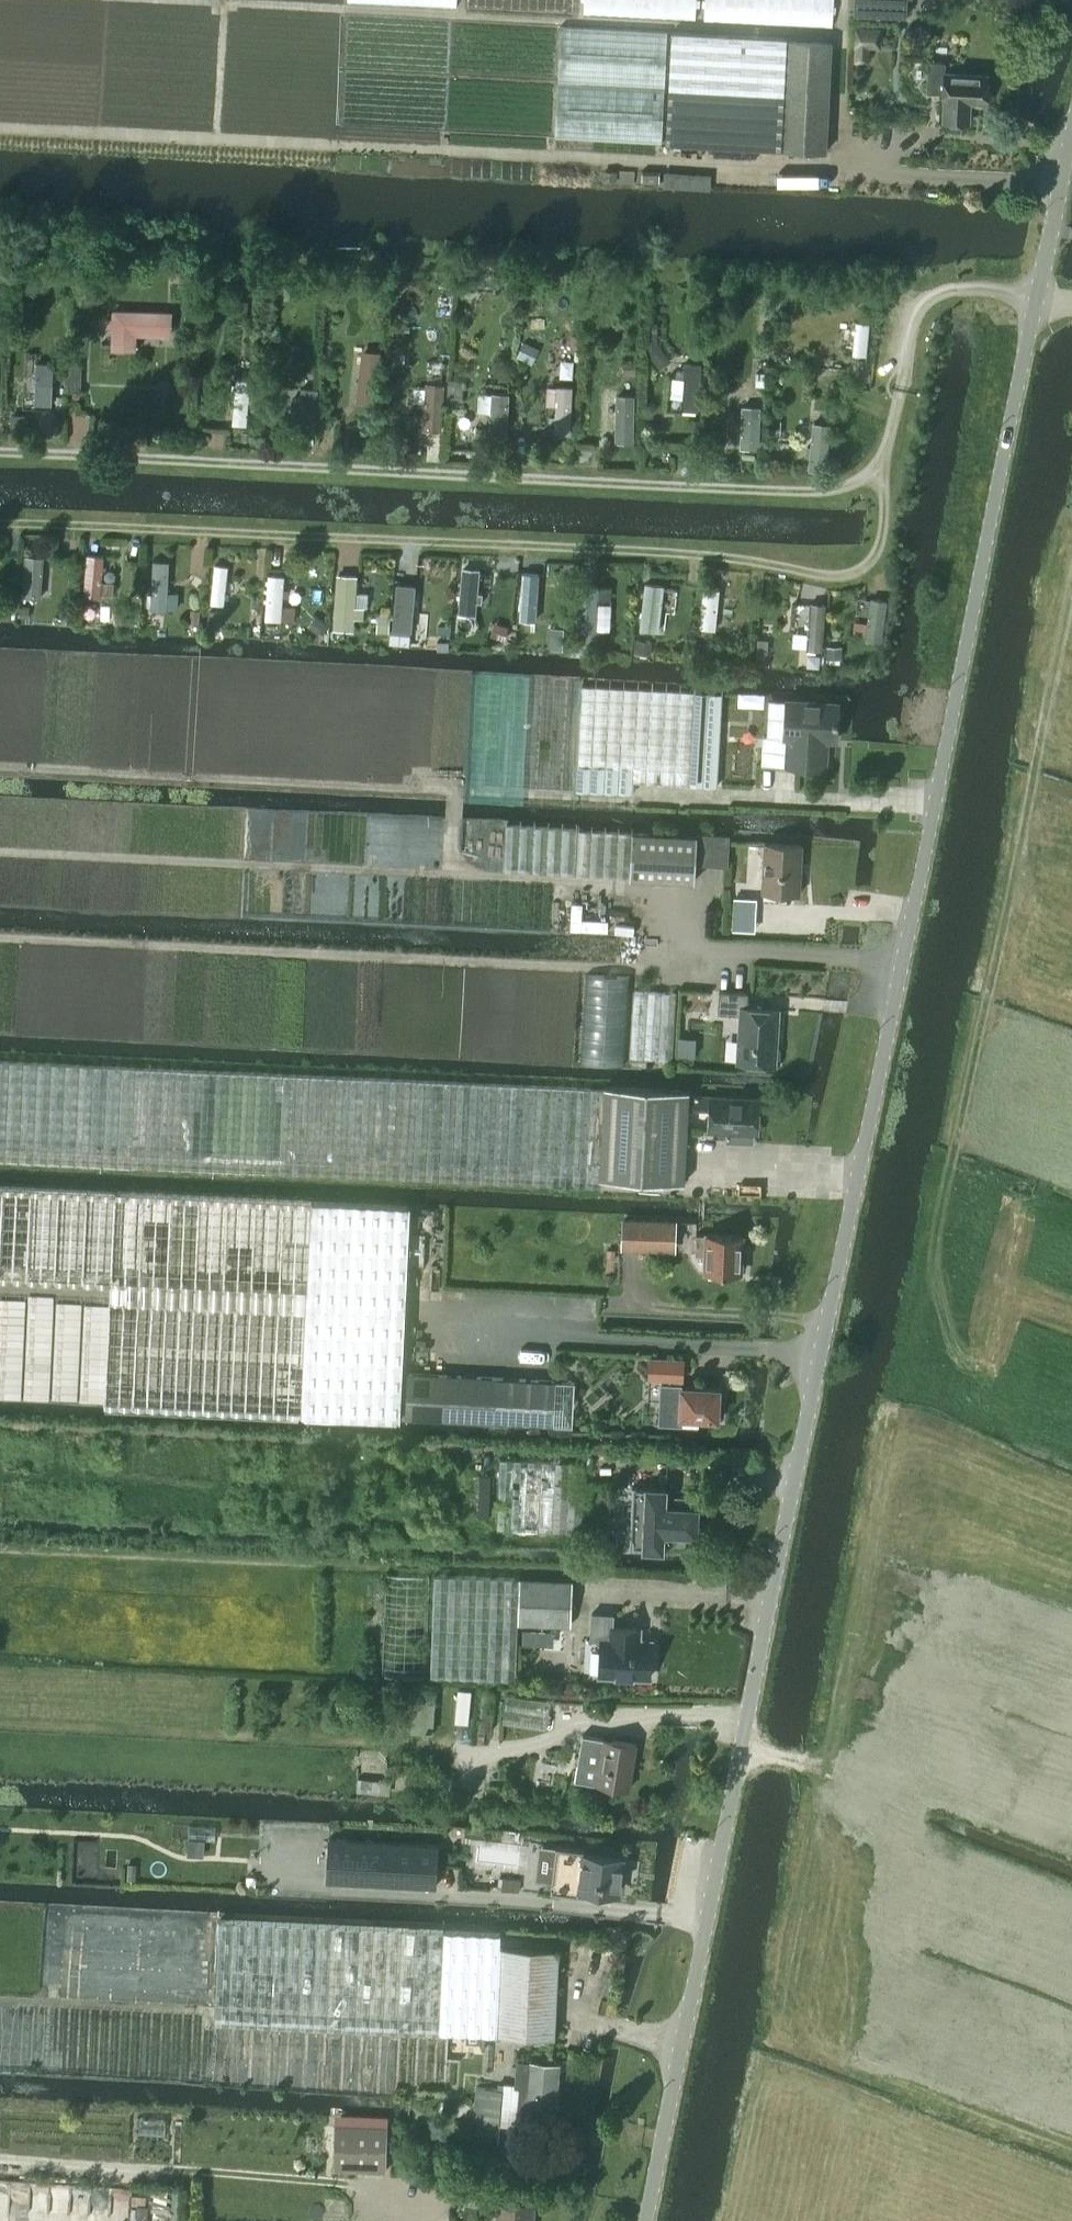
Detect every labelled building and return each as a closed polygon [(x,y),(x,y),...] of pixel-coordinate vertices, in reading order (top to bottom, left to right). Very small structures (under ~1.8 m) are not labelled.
[(854,14),(907,16),(907,0),(854,0),(854,14)] [(858,30),(856,60),(865,61),(866,45),(877,46),(878,31),(858,30)] [(826,152),(830,70),(832,42),(788,40),(673,32),(665,143),(826,152)] [(987,104),(989,75),(945,73),(946,63),(929,62),(928,93),(944,94),(943,101),(945,101),(943,121),(970,123),(971,103),(987,104)] [(605,179),(614,180),(614,171),(605,170),(605,179)] [(385,249),(367,249),(367,262),(385,262),(385,249)] [(273,276),(272,298),(283,298),(284,276),(273,276)] [(234,303),(233,320),(246,321),(247,303),(234,303)] [(174,311),(114,309),(114,310),(114,316),(114,317),(105,317),(105,327),(113,327),(113,346),(137,347),(138,335),(173,336),(174,311)] [(868,360),(871,326),(856,324),(853,358),(868,360)] [(363,354),(357,404),(373,406),(374,394),(380,395),(381,384),(375,383),(378,355),(363,354)] [(52,409),(54,363),(37,362),(34,408),(52,409)] [(81,391),(82,363),(67,363),(66,390),(81,391)] [(700,414),(702,366),(685,365),(682,413),(700,414)] [(634,366),(624,366),(624,377),(634,377),(634,366)] [(236,382),(232,426),(245,427),(249,383),(236,382)] [(442,433),(444,386),(426,385),(424,432),(442,433)] [(448,385),(447,407),(464,407),(465,385),(448,385)] [(292,400),(291,415),(300,416),(298,435),(314,436),(316,390),(301,389),(300,401),(292,400)] [(574,390),(557,389),(555,437),(572,438),(574,390)] [(491,394),(489,440),(506,441),(508,395),(491,394)] [(617,397),(616,445),(632,445),(633,397),(617,397)] [(742,406),(741,450),(758,451),(760,407),(742,406)] [(769,424),(769,437),(780,438),(780,424),(769,424)] [(806,450),(805,460),(810,460),(809,472),(824,474),(829,426),(814,424),(811,450),(806,450)] [(88,555),(85,595),(102,596),(104,556),(88,555)] [(26,557),(23,596),(41,598),(43,558),(26,557)] [(215,566),(210,608),(224,609),(228,568),(215,566)] [(462,571),(457,617),(475,618),(479,573),(462,571)] [(269,576),(265,622),(280,623),(284,577),(269,576)] [(338,576),(334,633),(352,634),(353,622),(362,622),(363,610),(353,609),(356,578),(338,576)] [(871,600),(865,643),(881,645),(887,602),(871,600)] [(11,618),(11,605),(2,604),(0,606),(0,618),(11,618)] [(809,605),(806,653),(822,654),(825,605),(809,605)] [(208,611),(206,628),(219,629),(221,612),(208,611)] [(316,617),(308,628),(319,635),(327,625),(316,617)] [(377,619),(376,632),(388,633),(389,620),(377,619)] [(570,639),(569,654),(577,655),(579,639),(570,639)] [(634,640),(633,654),(651,656),(653,642),(634,640)] [(758,640),(757,657),(767,658),(768,640),(758,640)] [(828,648),(827,660),(840,660),(840,648),(828,648)] [(717,785),(722,693),(581,686),(576,792),(632,795),(633,781),(717,785)] [(789,737),(787,766),(825,768),(826,739),(836,740),(838,704),(786,701),(784,737),(789,737)] [(504,871),(510,872),(694,882),(695,861),(727,862),(729,835),(697,833),(697,835),(632,832),(632,833),(579,831),(579,830),(506,826),(504,871)] [(800,894),(802,845),(765,843),(762,891),(800,894)] [(733,897),(732,913),(755,914),(756,898),(733,897)] [(720,991),(718,1014),(741,1015),(738,1062),(775,1064),(776,1061),(779,1057),(780,1049),(777,1045),(779,1010),(748,1008),(749,993),(742,993),(720,991)] [(633,992),(628,1058),(671,1061),(676,994),(633,992)] [(605,1089),(0,1061),(0,1158),(600,1187),(600,1179),(684,1183),(689,1091),(605,1086),(605,1089)] [(758,1134),(759,1099),(710,1097),(708,1131),(758,1134)] [(406,1311),(411,1204),(0,1184),(0,1277),(112,1283),(111,1296),(406,1311)] [(622,1219),(621,1250),(676,1252),(677,1220),(622,1219)] [(740,1274),(742,1235),(707,1234),(708,1236),(697,1236),(696,1255),(707,1255),(706,1273),(740,1274)] [(401,1419),(406,1311),(111,1296),(106,1404),(401,1419)] [(660,1383),(658,1423),(680,1424),(681,1416),(711,1417),(710,1419),(721,1419),(721,1399),(719,1399),(719,1387),(682,1385),(682,1380),(683,1360),(651,1359),(650,1379),(670,1379),(669,1384),(660,1383)] [(574,1382),(555,1381),(408,1375),(406,1418),(572,1425),(574,1382)] [(501,1459),(497,1529),(552,1531),(582,1532),(585,1463),(501,1459)] [(479,1475),(478,1516),(489,1517),(490,1475),(479,1475)] [(691,1534),(696,1535),(698,1507),(692,1507),(693,1496),(666,1495),(666,1488),(633,1486),(630,1549),(663,1551),(663,1544),(690,1545),(691,1534)] [(573,1581),(520,1578),(436,1575),(432,1677),(516,1680),(518,1623),(571,1626),(573,1581)] [(592,1613),(590,1639),(601,1640),(599,1675),(616,1676),(616,1679),(633,1680),(633,1677),(650,1678),(652,1642),(637,1641),(637,1631),(639,1631),(639,1628),(613,1627),(614,1615),(592,1613)] [(523,1631),(522,1644),(552,1646),(553,1632),(523,1631)] [(496,1692),(483,1691),(479,1730),(492,1732),(496,1692)] [(416,1695),(414,1732),(433,1733),(435,1696),(416,1695)] [(507,1695),(503,1723),(546,1730),(550,1702),(507,1695)] [(637,1743),(604,1738),(583,1735),(575,1782),(629,1790),(637,1743)] [(452,1780),(409,1778),(408,1792),(452,1795),(452,1780)] [(361,1780),(360,1795),(390,1796),(391,1782),(361,1780)] [(188,1839),(187,1856),(204,1857),(205,1840),(188,1839)] [(331,1839),(328,1882),(437,1888),(440,1845),(331,1839)] [(583,1850),(555,1847),(551,1893),(578,1896),(579,1888),(618,1892),(622,1859),(582,1855),(583,1850)] [(554,2039),(559,1951),(500,1948),(501,1935),(218,1919),(213,2020),(554,2039)] [(520,2063),(518,2083),(498,2083),(497,2089),(476,2087),(472,2122),(518,2126),(518,2122),(527,2123),(529,2107),(553,2109),(558,2066),(520,2063)] [(333,2170),(387,2173),(389,2127),(336,2125),(333,2170)] [(533,2205),(499,2202),(498,2220),(532,2220),(533,2205)]
